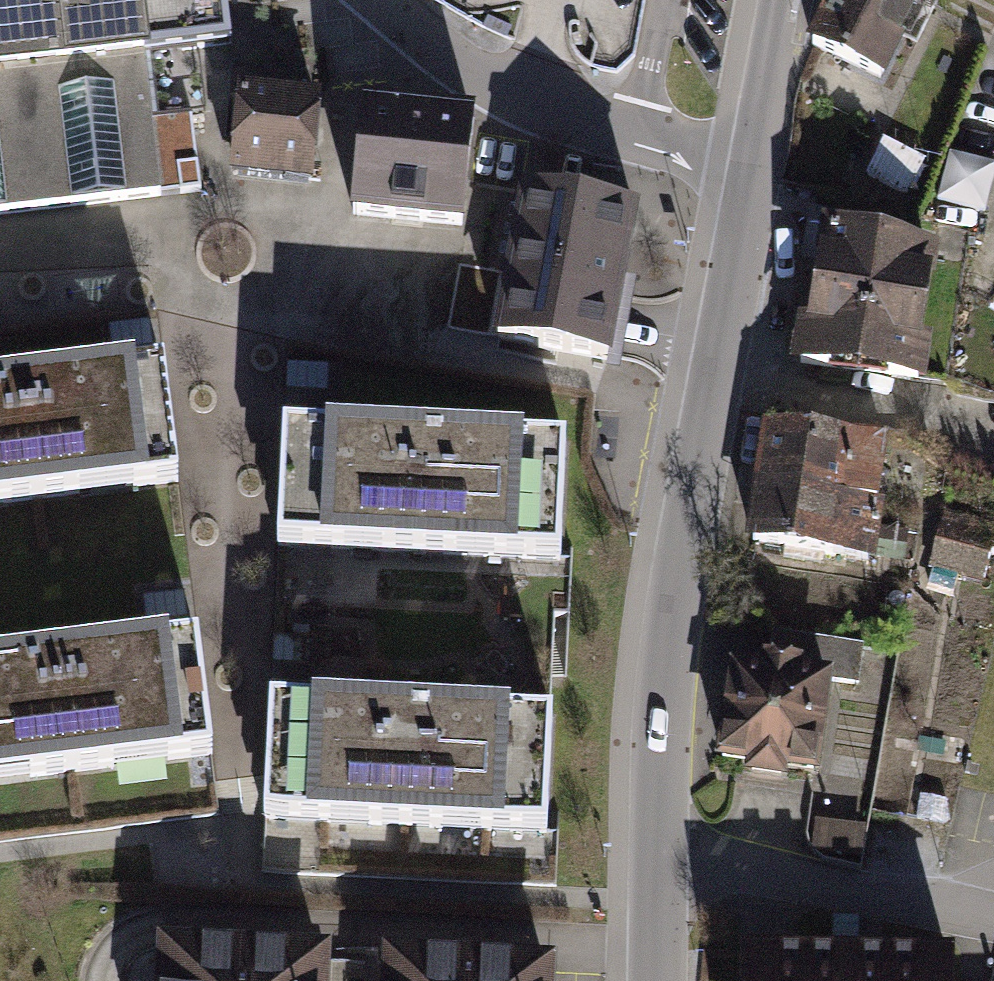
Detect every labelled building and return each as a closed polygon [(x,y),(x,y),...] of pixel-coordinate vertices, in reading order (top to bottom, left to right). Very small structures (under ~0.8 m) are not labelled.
[(228,45),(223,0),(0,0),(0,219),(161,201),(151,123),(145,71),(156,70),(154,54),(228,45)] [(904,0),(820,0),(832,6),(813,46),(882,78),(917,6),(904,0)] [(326,111),(247,105),(241,185),(320,191),(326,111)] [(202,196),(192,118),(151,123),(161,201),(202,196)] [(484,135),(366,121),(357,196),(355,214),(472,228),(484,135)] [(911,186),(925,152),(884,135),(870,169),(911,186)] [(993,181),(993,163),(951,153),(944,151),(938,201),(986,211),(993,181)] [(638,222),(530,202),(524,236),(504,347),(612,367),(619,327),(638,222)] [(940,257),(825,227),(792,367),(915,389),(924,341),(940,257)] [(158,368),(0,387),(0,506),(172,485),(158,368)] [(874,451),(756,429),(747,478),(864,500),(874,451)] [(568,571),(573,456),(285,442),(279,557),(568,571)] [(864,500),(747,478),(738,528),(855,549),(864,500)] [(202,657),(0,688),(0,799),(218,766),(202,657)] [(820,681),(723,669),(710,769),(807,782),(820,681)] [(555,852),(561,732),(268,719),(263,838),(555,852)] [(739,950),(740,980),(944,980),(944,948),(739,950)] [(154,957),(154,980),(329,980),(329,958),(154,957)] [(396,963),(395,980),(548,980),(548,972),(396,963)]
